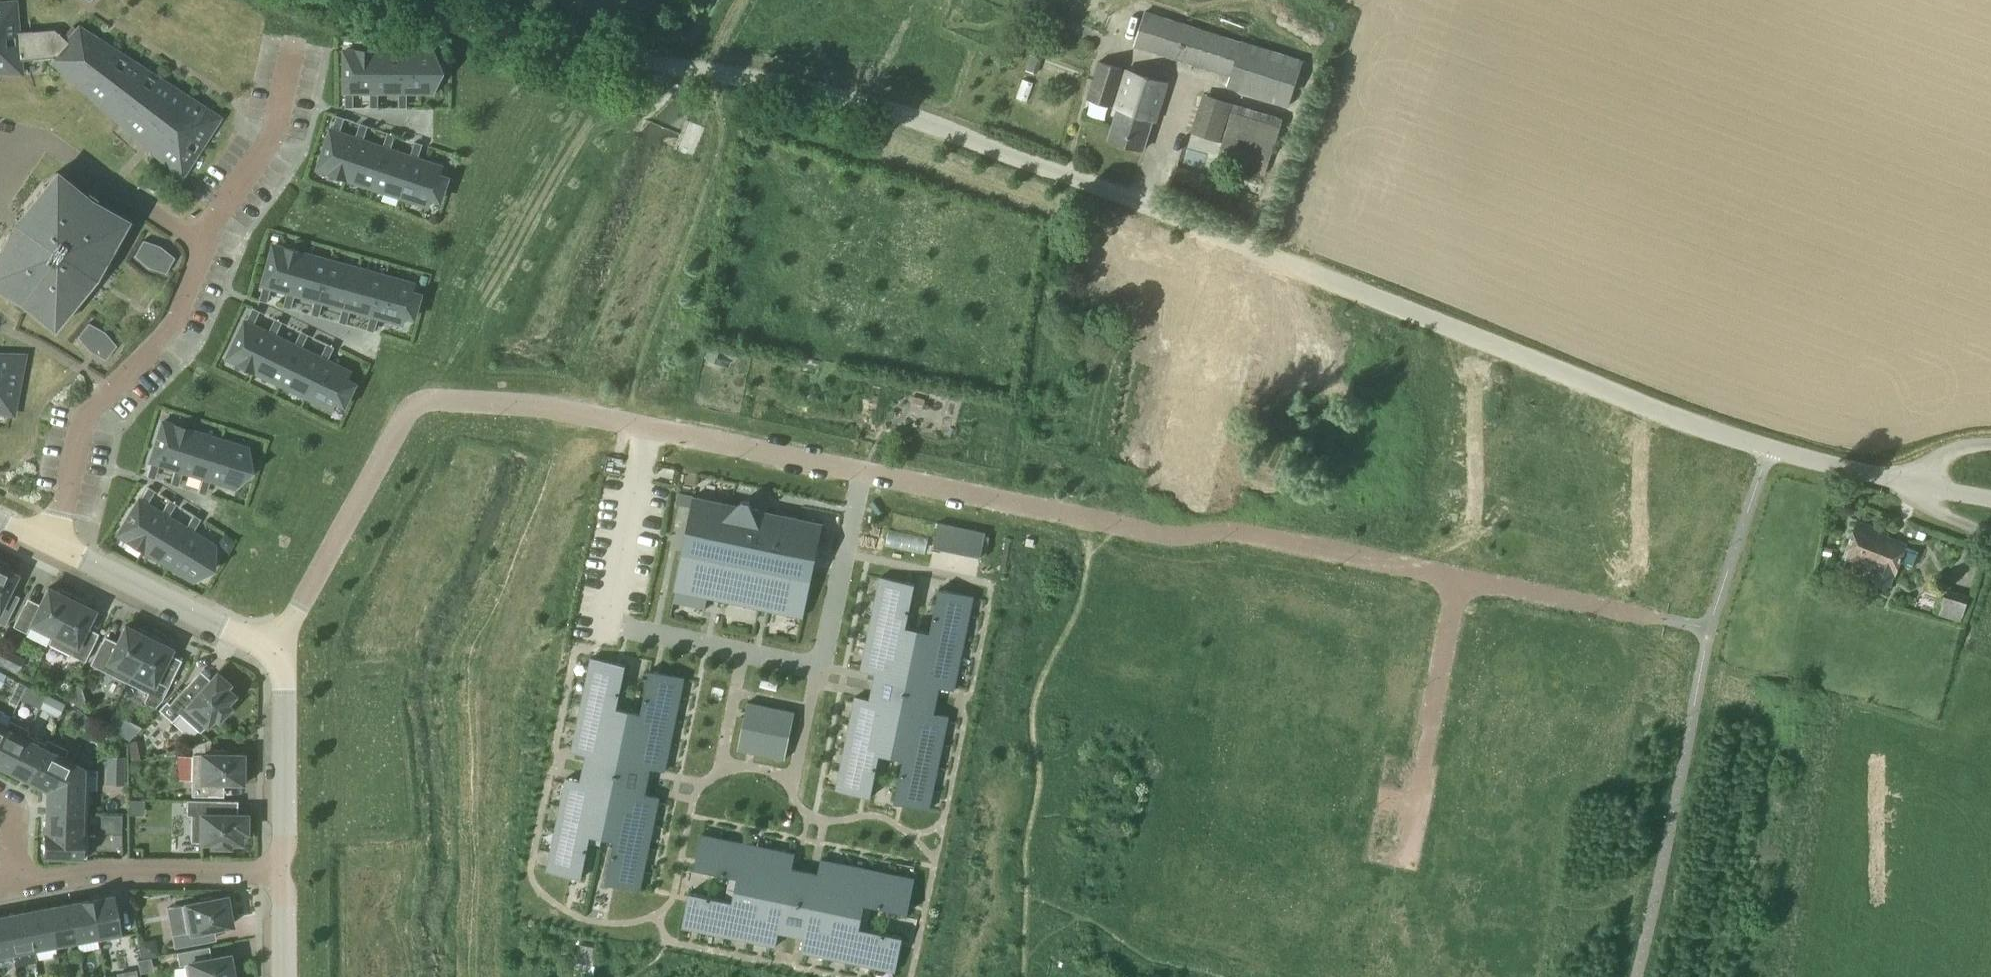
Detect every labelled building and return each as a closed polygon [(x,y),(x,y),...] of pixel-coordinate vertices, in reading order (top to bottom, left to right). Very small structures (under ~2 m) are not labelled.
[(18,66),(18,60),(52,57),(53,59),(52,60),(59,65),(76,80),(75,80),(81,86),(82,85),(98,100),(104,106),(104,105),(120,120),(126,126),(127,125),(146,142),(145,143),(171,165),(181,173),(183,170),(184,170),(186,167),(185,166),(197,148),(198,148),(202,142),(201,141),(213,123),(214,123),(216,119),(212,117),(193,105),(194,104),(182,97),(181,97),(163,85),(156,80),(156,81),(137,69),(137,68),(130,64),(111,52),(112,52),(105,47),(104,48),(85,36),(86,35),(79,31),(68,43),(53,30),(31,32),(31,31),(15,32),(13,10),(13,5),(8,6),(0,7),(0,70),(5,70),(18,71),(18,66)] [(1133,46),(1230,77),(1241,42),(1144,11),(1133,46)] [(574,32),(578,20),(565,16),(561,28),(574,32)] [(1241,41),(1241,42),(1230,77),(1227,87),(1288,107),(1303,60),(1241,41)] [(345,51),(345,92),(346,92),(346,105),(354,105),(354,92),(369,92),(374,93),(374,51),(345,51)] [(369,92),(369,105),(377,105),(378,93),(398,93),(403,93),(403,51),(374,51),(374,93),(369,92)] [(398,93),(398,105),(407,105),(407,93),(428,93),(432,93),(432,79),(439,72),(433,66),(433,52),(403,51),(403,93),(398,93)] [(1087,99),(1114,107),(1125,70),(1099,61),(1087,99)] [(1125,70),(1114,107),(1118,108),(1108,139),(1142,150),(1152,120),(1155,121),(1167,84),(1125,70)] [(1203,95),(1191,134),(1219,142),(1215,157),(1262,170),(1278,117),(1203,95)] [(331,130),(318,170),(346,179),(359,140),(354,138),(340,133),(344,122),(336,119),(332,131),(331,130)] [(359,140),(346,179),(374,188),(387,149),(382,147),(362,141),(366,129),(358,126),(354,138),(359,140)] [(387,149),(374,188),(401,197),(414,158),(410,157),(390,150),(394,138),(386,135),(382,147),(387,149)] [(414,158),(401,197),(429,207),(434,193),(439,195),(443,183),(437,182),(442,167),(438,166),(418,159),(422,147),(414,145),(410,157),(414,158)] [(14,299),(12,304),(20,310),(24,305),(49,326),(50,324),(49,323),(58,312),(63,316),(89,284),(86,282),(95,269),(97,271),(118,235),(113,232),(120,220),(121,220),(122,219),(94,203),(96,198),(88,192),(84,196),(60,178),(50,190),(45,186),(19,218),(24,222),(16,234),(10,231),(0,249),(0,291),(14,299)] [(138,248),(147,253),(152,243),(143,240),(138,248)] [(160,247),(152,243),(147,253),(154,257),(160,247)] [(264,286),(261,298),(269,300),(272,288),(287,292),(291,293),(302,253),(274,245),(263,285),(264,286)] [(154,257),(161,261),(167,252),(160,247),(154,257)] [(134,256),(141,262),(147,253),(138,248),(134,256)] [(161,261),(170,266),(174,258),(167,252),(161,261)] [(154,257),(147,253),(141,262),(148,268),(154,257)] [(287,292),(283,304),(291,306),(295,294),(315,300),(319,301),(330,261),(302,253),(291,293),(287,292)] [(148,268),(157,271),(161,261),(154,257),(148,268)] [(161,261),(157,271),(165,274),(170,266),(161,261)] [(315,300),(311,312),(320,314),(323,302),(343,307),(348,309),(359,269),(330,261),(319,301),(315,300)] [(343,307),(340,320),(348,322),(351,310),(371,315),(376,317),(387,277),(359,269),(348,309),(343,307)] [(371,315),(368,327),(376,330),(379,317),(400,323),(404,324),(408,310),(414,312),(417,300),(411,299),(415,285),(387,277),(376,317),(371,315)] [(245,322),(227,359),(254,372),(272,334),(268,332),(254,326),(259,315),(252,311),(246,322),(245,322)] [(272,334),(254,372),(280,384),(298,347),(294,345),(275,336),(281,325),(273,321),(268,332),(272,334)] [(83,330),(91,337),(96,328),(88,323),(83,330)] [(104,332),(96,328),(91,337),(97,342),(104,332)] [(77,338),(83,344),(91,337),(83,330),(77,338)] [(97,342),(102,347),(110,339),(104,332),(97,342)] [(298,347),(280,384),(307,397),(325,360),(320,358),(302,349),(307,337),(299,334),(294,345),(298,347)] [(97,342),(91,337),(83,344),(89,351),(97,342)] [(102,347),(111,353),(116,346),(110,339),(102,347)] [(89,351),(97,356),(102,347),(97,342),(89,351)] [(102,347),(97,356),(105,360),(111,353),(102,347)] [(325,360),(307,397),(333,410),(339,396),(345,399),(350,389),(344,386),(351,373),(347,371),(328,361),(333,350),(326,347),(320,358),(325,360)] [(13,413),(21,359),(0,358),(0,411),(13,413)] [(151,462),(148,474),(156,476),(159,464),(174,469),(178,470),(190,431),(162,422),(150,462),(151,462)] [(174,469),(170,481),(178,483),(182,471),(202,478),(206,479),(218,440),(190,431),(178,470),(174,469)] [(202,478),(198,490),(206,492),(210,480),(230,486),(234,488),(238,475),(246,470),(242,462),(246,448),(218,440),(206,479),(202,478)] [(139,500),(117,535),(142,550),(164,515),(160,513),(147,505),(153,494),(146,490),(140,500),(139,500)] [(681,552),(673,590),(691,593),(691,592),(707,595),(706,597),(709,597),(715,598),(720,599),(726,601),(727,601),(728,600),(749,604),(749,605),(760,608),(764,608),(769,610),(770,610),(770,609),(785,612),(785,613),(803,617),(811,579),(801,577),(806,555),(815,557),(816,555),(822,524),(816,522),(815,523),(800,520),(800,519),(798,519),(799,517),(782,514),(782,515),(779,515),(779,516),(760,512),(760,511),(752,509),(750,504),(749,502),(742,501),(741,502),(737,506),(730,504),(730,506),(711,502),(711,500),(695,497),(693,497),(691,507),(686,530),(708,535),(688,554),(681,552)] [(164,515),(142,550),(167,566),(189,530),(185,528),(167,517),(173,506),(166,502),(160,513),(164,515)] [(189,530),(167,566),(192,581),(199,569),(208,567),(206,557),(214,546),(210,543),(192,532),(198,522),(191,517),(185,528),(189,530)] [(981,555),(986,531),(938,522),(933,545),(981,555)] [(1904,545),(1903,548),(1885,540),(1888,535),(1855,522),(1848,531),(1841,549),(1840,559),(1872,572),(1869,578),(1888,585),(1891,576),(1892,577),(1898,563),(1911,568),(1918,552),(1905,547),(1905,545),(1904,545)] [(1927,531),(1911,525),(1908,534),(1924,540),(1927,531)] [(4,626),(16,604),(4,598),(16,575),(4,570),(6,565),(0,562),(0,624),(4,626)] [(953,690),(973,596),(939,589),(930,633),(904,627),(913,584),(880,577),(860,671),(875,674),(870,700),(855,697),(835,790),(869,797),(878,754),(904,759),(895,803),(928,810),(948,716),(933,713),(938,687),(953,690)] [(29,624),(54,636),(73,595),(59,588),(57,593),(47,588),(37,610),(24,603),(13,627),(25,633),(29,624)] [(1961,621),(1968,596),(1957,593),(1950,618),(1961,621)] [(73,595),(54,636),(50,645),(84,662),(96,639),(83,633),(94,611),(85,606),(87,602),(73,595)] [(90,665),(125,682),(150,633),(136,626),(134,631),(124,626),(114,648),(101,642),(90,665)] [(150,633),(125,682),(147,693),(142,702),(157,709),(173,677),(160,671),(171,649),(162,644),(164,640),(156,636),(150,633)] [(15,674),(23,660),(0,649),(0,666),(15,674)] [(639,891),(659,797),(644,794),(649,768),(664,771),(684,678),(650,671),(641,714),(615,709),(624,665),(591,658),(571,752),(586,755),(581,781),(566,778),(546,872),(580,879),(589,835),(615,840),(606,884),(639,891)] [(169,704),(200,733),(214,717),(217,720),(229,708),(225,704),(233,696),(225,688),(228,684),(216,673),(196,694),(186,685),(169,704)] [(44,713),(58,719),(64,706),(51,700),(44,713)] [(788,743),(794,712),(778,709),(747,703),(744,719),(737,750),(754,753),(784,759),(788,743)] [(71,719),(86,730),(92,721),(78,710),(71,719)] [(8,771),(16,754),(24,738),(26,735),(28,730),(9,721),(6,725),(5,728),(0,738),(0,767),(8,771)] [(8,771),(27,781),(45,745),(26,735),(24,738),(16,754),(8,771)] [(47,740),(45,745),(27,781),(46,790),(83,767),(64,758),(68,751),(47,740)] [(137,741),(129,743),(131,762),(141,760),(137,741)] [(217,783),(246,783),(246,766),(242,766),(242,755),(227,755),(227,750),(211,750),(211,755),(205,754),(205,741),(193,744),(193,754),(192,754),(191,796),(217,797),(217,783)] [(124,769),(124,757),(108,757),(107,769),(124,769)] [(82,790),(83,767),(46,790),(46,812),(86,813),(87,790),(82,790)] [(217,815),(217,801),(186,800),(186,816),(191,816),(190,842),(212,843),(212,847),(228,847),(228,843),(240,843),(241,832),(245,832),(246,815),(217,815)] [(46,812),(45,833),(85,835),(86,813),(46,812)] [(121,828),(121,816),(112,816),(112,828),(121,828)] [(86,835),(85,835),(45,833),(44,833),(43,857),(86,858),(86,835)] [(902,938),(858,929),(864,903),(907,912),(914,878),(820,859),(817,874),(791,869),(795,854),(701,834),(694,868),(737,877),(732,903),(688,894),(681,927),(775,947),(778,932),(804,937),(801,952),(895,972),(902,938)] [(112,845),(121,845),(121,835),(112,835),(112,845)] [(90,900),(97,936),(119,932),(112,896),(101,898),(90,900)] [(225,897),(211,900),(211,897),(199,899),(199,902),(180,906),(186,933),(171,935),(174,948),(208,942),(206,930),(231,925),(229,912),(232,912),(229,900),(226,901),(225,897)] [(97,936),(90,900),(80,902),(69,905),(76,940),(97,936)] [(55,944),(76,940),(69,905),(48,909),(55,944)] [(48,909),(27,913),(34,948),(55,944),(48,909)] [(15,967),(36,963),(34,948),(27,913),(6,917),(12,952),(15,967)] [(12,952),(6,917),(0,918),(0,955),(12,952)] [(138,943),(141,959),(157,956),(154,940),(138,943)] [(596,946),(581,943),(577,960),(592,963),(596,946)] [(235,967),(231,968),(228,956),(203,960),(201,948),(176,953),(179,966),(183,965),(186,976),(237,976),(235,967)]
